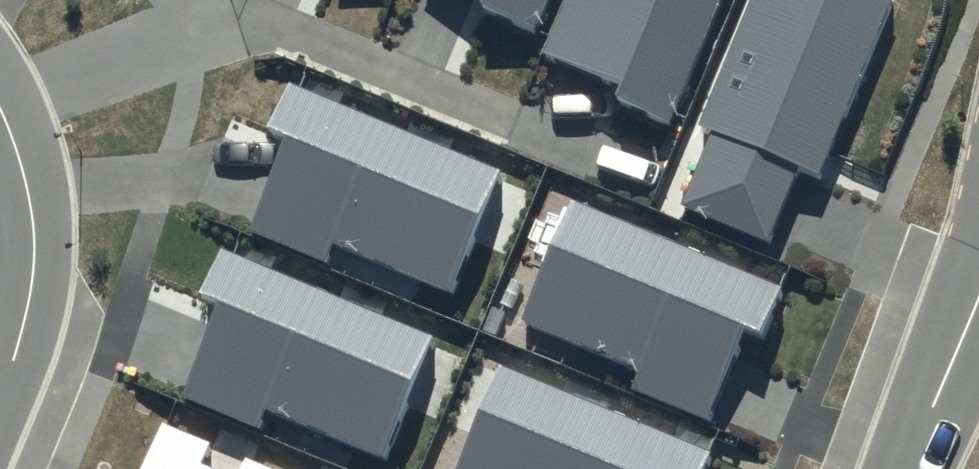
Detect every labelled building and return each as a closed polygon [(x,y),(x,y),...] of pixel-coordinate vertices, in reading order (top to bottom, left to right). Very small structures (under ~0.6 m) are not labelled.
[(539,31),(552,0),(491,0),(487,9),(539,31)] [(673,124),(724,0),(570,0),(547,57),(627,89),(621,103),(673,124)] [(771,246),(801,172),(823,181),(895,2),(891,0),(755,0),(702,131),(715,136),(684,211),(771,246)] [(337,248),(453,296),(503,176),(292,89),(273,137),(290,144),(253,234),(330,266),(337,248)] [(635,394),(710,425),(747,333),(765,341),(785,292),(574,206),(525,326),(643,374),(635,394)] [(269,413),(386,462),(436,342),(225,255),(205,302),(224,310),(186,401),(261,432),(269,413)] [(714,458),(504,371),(463,468),(709,468),(714,458)] [(204,468),(213,448),(168,429),(151,468),(204,468)]
